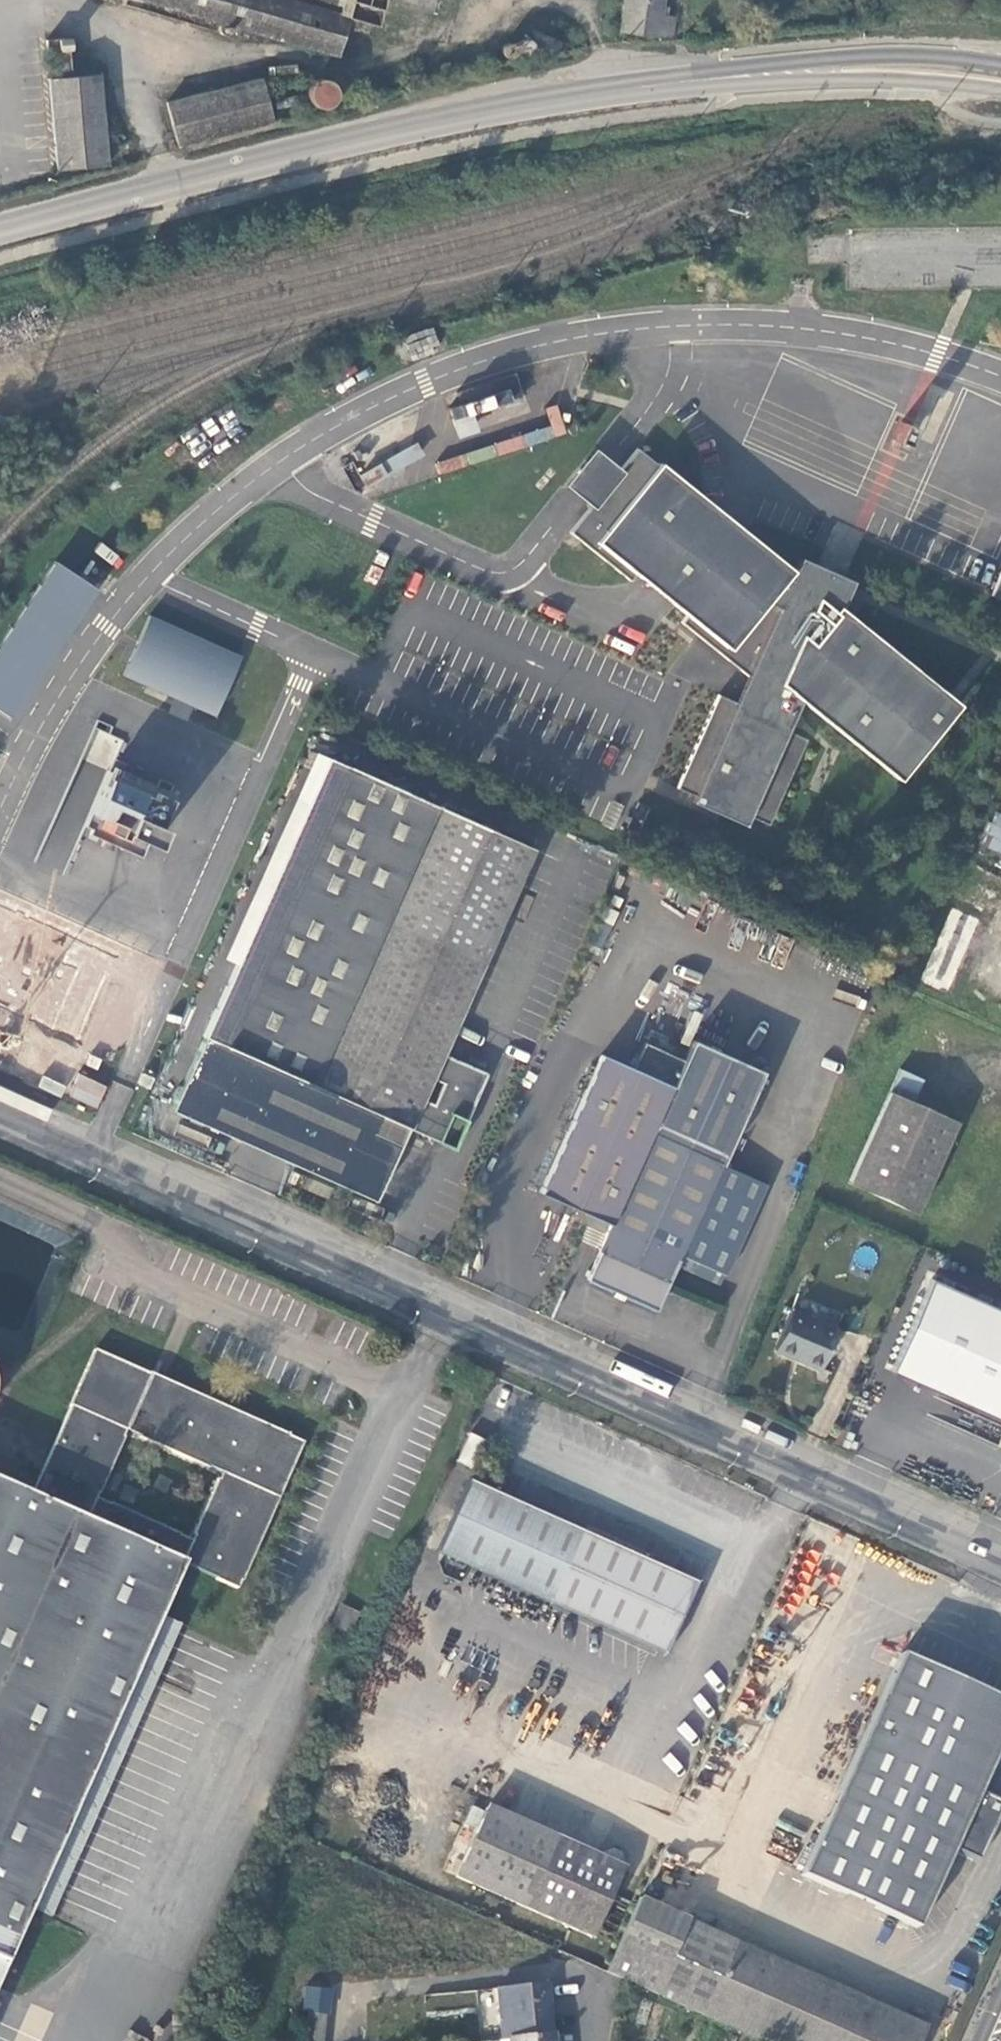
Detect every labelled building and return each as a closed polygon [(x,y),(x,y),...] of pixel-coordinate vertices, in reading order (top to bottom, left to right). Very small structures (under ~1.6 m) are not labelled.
[(338,53),(346,27),(368,34),(374,15),(431,33),(441,0),(158,0),(338,53)] [(621,27),(658,33),(678,32),(680,17),(663,16),(665,0),(627,0),(621,27)] [(525,54),(563,49),(566,41),(537,29),(500,37),(505,60),(525,54)] [(284,40),(279,38),(274,38),(270,43),(270,49),(275,52),(280,53),(285,50),(286,45),(284,40)] [(51,76),(62,168),(108,162),(99,71),(51,76)] [(262,74),(168,100),(183,145),(275,116),(262,74)] [(326,78),(309,96),(327,112),(344,94),(326,78)] [(550,424),(518,436),(523,448),(569,430),(559,403),(544,409),(550,424)] [(393,473),(424,455),(417,442),(386,460),(393,473)] [(791,569),(640,449),(622,471),(594,506),(573,533),(633,581),(638,574),(690,615),(684,622),(753,677),(741,704),(721,695),(680,789),(698,796),(721,807),(723,803),(753,816),(772,825),(809,739),(789,730),(802,700),(903,780),(963,704),(961,703),(959,704),(854,619),(862,600),(850,595),(797,571),(791,569)] [(594,506),(622,471),(597,450),(568,486),(594,506)] [(856,581),(803,558),(797,571),(850,595),(856,581)] [(57,561),(0,646),(0,710),(12,718),(98,588),(57,561)] [(216,716),(243,656),(152,616),(125,675),(177,698),(183,684),(203,693),(197,707),(216,716)] [(183,684),(177,698),(197,707),(203,693),(183,684)] [(177,1107),(381,1200),(414,1128),(446,1143),(451,1130),(465,1136),(493,1073),(447,1052),(540,848),(336,756),(320,793),(341,802),(264,970),(243,960),(177,1107)] [(90,834),(143,857),(149,843),(156,846),(164,827),(158,824),(170,797),(111,771),(86,826),(93,829),(90,834)] [(320,793),(243,960),(264,970),(341,802),(320,793)] [(721,807),(698,796),(695,802),(748,826),(753,816),(723,803),(721,807)] [(1000,834),(1000,815),(998,813),(991,830),(1000,834)] [(636,1064),(606,1051),(543,1189),(614,1221),(590,1275),(658,1306),(679,1261),(705,1273),(710,1263),(729,1271),(770,1181),(725,1160),(767,1068),(696,1036),(687,1056),(648,1038),(636,1064)] [(920,1211),(958,1119),(914,1098),(921,1076),(900,1066),(848,1179),(920,1211)] [(96,1108),(107,1086),(78,1073),(68,1095),(96,1108)] [(934,1278),(894,1367),(1000,1416),(1000,1308),(934,1278)] [(836,1325),(792,1308),(774,1348),(820,1366),(836,1325)] [(183,1562),(239,1587),(305,1440),(97,1348),(32,1493),(0,1479),(0,1973),(183,1562)] [(458,1463),(474,1468),(484,1437),(467,1432),(458,1463)] [(549,1602),(580,1531),(465,1480),(434,1551),(549,1602)] [(694,1582),(580,1531),(549,1602),(662,1652),(694,1582)] [(349,1639),(360,1612),(341,1603),(329,1630),(349,1639)] [(1000,1739),(1000,1699),(904,1654),(805,1872),(916,1922),(1000,1739)] [(528,1906),(555,1840),(490,1811),(461,1876),(528,1906)] [(618,1868),(599,1859),(555,1840),(528,1906),(595,1934),(624,1870),(618,1868)] [(607,1854),(599,1859),(618,1868),(622,1862),(619,1859),(607,1854)] [(762,2040),(920,2040),(928,2023),(638,1897),(607,1971),(762,2040)] [(553,2031),(550,1984),(498,1988),(502,2037),(510,2037),(553,2031)] [(319,2022),(320,2008),(311,2008),(312,2021),(319,2022)] [(323,2027),(311,2027),(311,2040),(323,2040),(323,2027)] [(511,2040),(554,2040),(553,2031),(510,2037),(511,2040)]
